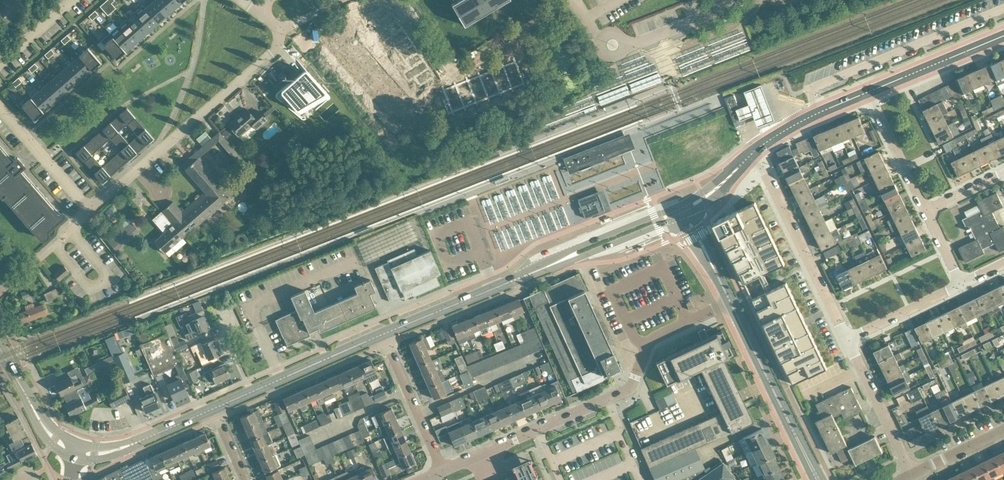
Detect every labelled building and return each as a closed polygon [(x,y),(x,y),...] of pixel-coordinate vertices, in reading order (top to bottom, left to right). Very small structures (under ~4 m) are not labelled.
[(14,13),(31,0),(3,0),(7,5),(13,14),(14,13)] [(166,0),(156,0),(153,2),(165,16),(170,12),(174,9),(166,0)] [(182,1),(181,0),(166,0),(174,9),(177,6),(177,5),(182,1)] [(451,4),(464,25),(471,21),(474,19),(488,11),(496,6),(500,4),(502,2),(506,0),(457,0),(455,2),(451,4)] [(165,16),(153,2),(145,9),(158,23),(161,20),(161,19),(165,16)] [(0,10),(0,24),(2,27),(16,15),(14,13),(13,14),(7,5),(0,10)] [(145,9),(138,16),(137,16),(149,30),(154,26),(158,23),(145,9)] [(137,16),(138,16),(134,12),(126,20),(129,24),(129,23),(141,37),(145,34),(149,30),(137,16)] [(393,13),(373,26),(378,23),(382,30),(377,33),(383,42),(404,28),(393,13)] [(332,19),(325,25),(328,29),(336,23),(332,19)] [(129,23),(129,24),(121,30),(133,44),(137,40),(138,40),(141,37),(129,23)] [(324,27),(316,33),(319,37),(327,30),(324,27)] [(335,27),(321,39),(334,54),(352,38),(346,30),(341,34),(335,27)] [(404,28),(383,42),(388,50),(393,47),(398,54),(393,57),(414,44),(404,28)] [(133,44),(121,30),(113,37),(125,51),(129,48),(128,48),(133,44)] [(113,37),(110,33),(101,41),(113,55),(112,55),(116,59),(121,55),(120,55),(125,51),(113,37)] [(352,38),(334,54),(346,68),(364,52),(360,56),(354,49),(359,45),(352,38)] [(414,44),(393,57),(394,57),(398,55),(403,62),(397,65),(403,73),(424,60),(414,44)] [(79,55),(80,56),(92,69),(96,65),(97,66),(101,62),(97,58),(88,48),(79,55)] [(364,52),(346,68),(358,82),(377,66),(370,58),(365,62),(360,56),(364,52)] [(80,56),(72,63),(84,77),(88,73),(87,73),(92,69),(80,56)] [(424,60),(403,73),(408,82),(414,79),(419,86),(434,76),(424,60)] [(516,61),(443,90),(452,113),(524,84),(516,61)] [(1000,61),(989,65),(995,80),(995,79),(998,85),(1003,83),(1003,71),(1000,61)] [(84,77),(72,63),(64,70),(76,83),(80,80),(84,77)] [(995,80),(989,65),(978,70),(984,84),(995,80)] [(311,66),(281,92),(306,120),(336,94),(311,66)] [(377,66),(358,82),(370,96),(388,80),(384,84),(379,77),(383,73),(377,66)] [(76,83),(64,70),(55,77),(68,91),(71,88),(71,87),(76,83)] [(984,84),(978,70),(967,74),(973,88),(984,84)] [(973,88),(967,74),(956,79),(955,79),(956,81),(961,92),(962,93),(973,88)] [(68,91),(55,77),(47,84),(59,98),(64,94),(68,91)] [(388,80),(370,96),(382,110),(401,94),(394,86),(390,90),(384,84),(388,81),(388,80)] [(961,92),(956,81),(951,83),(956,94),(961,92)] [(762,82),(745,89),(750,100),(736,106),(741,117),(754,112),(759,124),(776,117),(762,82)] [(956,94),(951,83),(946,86),(951,97),(954,95),(956,94)] [(59,98),(47,84),(39,91),(51,105),(55,102),(59,98)] [(951,97),(946,86),(941,89),(946,100),(951,97)] [(946,100),(941,89),(935,91),(941,102),(946,100)] [(51,105),(39,91),(31,98),(43,112),(48,108),(51,105)] [(941,102),(935,91),(930,94),(935,104),(938,103),(938,104),(941,102)] [(401,94),(382,110),(395,125),(409,113),(403,106),(407,102),(401,94)] [(935,104),(930,94),(925,96),(930,107),(935,104)] [(730,112),(736,126),(745,123),(743,119),(737,102),(734,95),(725,98),(727,105),(730,112)] [(1001,95),(991,100),(993,106),(994,110),(1001,106),(1003,105),(1003,102),(1001,95)] [(943,114),(938,104),(938,103),(935,104),(930,107),(925,96),(918,100),(924,110),(923,110),(924,111),(924,110),(929,121),(943,114)] [(31,98),(31,97),(22,105),(29,114),(28,115),(28,116),(28,117),(28,118),(29,119),(30,120),(31,120),(31,121),(33,121),(34,120),(35,120),(36,119),(39,116),(43,112),(31,98)] [(967,115),(963,104),(959,106),(963,117),(967,115)] [(264,114),(266,117),(275,109),(273,106),(264,114)] [(984,115),(994,110),(993,106),(982,111),(984,115)] [(136,118),(127,108),(120,114),(112,121),(110,123),(118,131),(127,123),(132,130),(140,123),(136,118)] [(266,120),(258,110),(252,115),(246,108),(239,115),(240,115),(228,125),(238,136),(252,124),(256,129),(266,120)] [(977,118),(984,115),(982,111),(971,116),(974,122),(978,121),(977,118)] [(948,125),(943,114),(929,121),(934,131),(948,125)] [(859,117),(848,122),(853,136),(865,132),(859,117),(858,117),(859,117)] [(405,122),(398,128),(401,132),(409,125),(405,122)] [(853,136),(848,122),(837,127),(842,141),(853,136)] [(948,125),(934,131),(940,142),(939,143),(940,143),(960,133),(954,122),(948,125)] [(123,138),(118,131),(110,123),(103,129),(95,136),(93,137),(101,146),(110,138),(115,145),(123,138)] [(145,128),(140,123),(132,130),(138,136),(129,144),(137,153),(138,151),(146,144),(153,138),(144,128),(145,128)] [(842,141),(837,127),(825,131),(831,146),(832,145),(842,141)] [(978,133),(977,131),(976,129),(966,134),(968,138),(978,133)] [(831,146),(825,131),(815,136),(815,135),(814,135),(822,154),(833,150),(832,145),(831,146)] [(214,136),(222,145),(226,141),(219,132),(214,136)] [(957,143),(968,138),(966,134),(955,139),(957,143)] [(995,140),(1002,154),(1003,153),(1003,136),(995,140)] [(91,154),(96,150),(101,146),(93,137),(91,139),(83,146),(76,152),(89,167),(97,161),(91,154)] [(811,137),(805,139),(810,151),(816,148),(811,137)] [(137,153),(129,144),(123,138),(115,145),(121,151),(112,159),(119,167),(121,166),(129,159),(137,153)] [(805,139),(800,141),(804,151),(803,152),(804,153),(810,151),(805,139)] [(956,144),(957,143),(955,139),(943,145),(947,152),(958,147),(956,144)] [(581,170),(591,166),(589,163),(621,151),(616,140),(595,148),(594,146),(585,150),(585,152),(564,160),(568,171),(580,166),(581,169),(581,170)] [(1002,154),(995,140),(984,146),(991,159),(1002,154)] [(796,143),(798,147),(800,153),(803,152),(804,151),(800,141),(796,143)] [(794,156),(790,146),(777,152),(782,162),(794,156)] [(991,159),(984,146),(973,151),(980,165),(991,159)] [(24,166),(23,164),(22,164),(21,162),(19,160),(19,159),(18,158),(14,160),(13,159),(11,161),(0,149),(0,194),(3,197),(4,196),(40,238),(41,238),(42,239),(43,239),(44,239),(45,239),(46,239),(47,238),(48,237),(48,236),(49,235),(49,234),(49,233),(48,232),(48,231),(61,219),(20,172),(23,170),(21,168),(24,166)] [(205,192),(182,212),(173,201),(161,211),(170,222),(183,236),(234,191),(226,182),(224,183),(201,156),(202,154),(198,150),(181,165),(205,192)] [(850,157),(851,160),(858,157),(855,150),(848,153),(850,157)] [(879,151),(857,162),(863,173),(870,169),(884,162),(879,152),(879,151)] [(980,165),(973,151),(963,156),(970,170),(980,165)] [(780,163),(786,174),(799,167),(794,156),(782,162),(780,163)] [(970,170),(963,156),(952,162),(959,176),(959,175),(970,170)] [(117,170),(119,167),(112,159),(102,167),(97,161),(89,167),(103,182),(109,176),(117,170)] [(239,165),(242,169),(247,165),(243,160),(239,165)] [(889,173),(884,162),(870,169),(875,179),(889,173)] [(805,178),(802,172),(810,168),(807,163),(799,167),(786,174),(791,185),(805,178)] [(842,170),(842,171),(844,174),(847,182),(851,180),(850,178),(853,177),(848,166),(842,170)] [(895,184),(889,173),(875,179),(881,191),(895,184)] [(854,178),(853,177),(850,178),(851,180),(847,182),(851,188),(854,187),(853,185),(858,182),(856,177),(854,178)] [(810,189),(805,178),(791,185),(796,195),(810,189)] [(900,195),(895,184),(881,191),(886,201),(900,195)] [(834,195),(844,191),(842,186),(832,189),(834,195)] [(868,187),(863,190),(866,196),(872,193),(868,187)] [(815,199),(810,189),(796,195),(801,206),(815,199)] [(959,248),(965,262),(984,253),(983,249),(995,243),(999,251),(1003,249),(1003,226),(1000,228),(992,212),(1003,206),(997,192),(978,201),(981,209),(982,210),(977,213),(978,213),(965,219),(967,223),(966,223),(969,228),(967,229),(968,231),(971,229),(976,239),(959,248)] [(581,199),(578,201),(584,218),(604,210),(598,193),(581,199)] [(905,206),(900,195),(886,201),(891,212),(905,206)] [(820,210),(815,199),(801,206),(807,217),(820,210)] [(847,205),(849,209),(857,206),(853,199),(849,201),(850,203),(847,205)] [(718,220),(715,221),(721,233),(721,234),(722,235),(727,245),(728,248),(733,258),(734,260),(735,264),(737,267),(739,271),(740,274),(742,277),(745,283),(747,282),(751,281),(753,279),(756,278),(759,276),(770,271),(771,271),(773,270),(776,268),(779,267),(782,265),(784,264),(785,264),(776,246),(758,209),(757,206),(755,202),(752,204),(749,205),(745,207),(743,208),(740,209),(739,210),(732,213),(730,214),(729,215),(726,216),(723,217),(718,220)] [(857,206),(849,209),(847,210),(852,221),(862,216),(860,213),(857,206)] [(910,216),(905,206),(891,212),(894,218),(888,221),(890,226),(910,216)] [(826,221),(820,210),(807,217),(812,228),(826,221)] [(183,236),(170,222),(161,211),(152,219),(164,233),(154,241),(164,253),(183,236)] [(865,216),(868,223),(873,220),(869,213),(865,216)] [(864,220),(862,216),(852,221),(853,221),(858,219),(864,230),(868,228),(864,220)] [(915,227),(910,216),(890,226),(893,231),(899,228),(901,233),(915,227)] [(873,221),(873,220),(868,223),(872,230),(876,227),(880,225),(877,219),(873,221)] [(831,232),(826,221),(812,228),(817,238),(831,232)] [(131,222),(122,230),(108,242),(116,250),(139,230),(131,222)] [(856,225),(850,227),(852,233),(858,231),(856,225)] [(921,238),(915,227),(901,233),(907,245),(921,238)] [(838,229),(831,232),(817,238),(822,249),(822,250),(838,242),(843,239),(838,229)] [(859,236),(858,234),(857,234),(861,244),(862,243),(862,242),(872,237),(871,234),(869,231),(859,236)] [(874,234),(879,244),(883,242),(878,232),(874,234)] [(861,244),(857,234),(858,234),(857,233),(846,238),(847,242),(848,243),(850,247),(851,247),(851,248),(861,244)] [(926,248),(921,238),(907,245),(912,256),(926,249),(926,248)] [(824,252),(827,259),(839,252),(836,246),(824,252)] [(388,262),(375,268),(390,302),(404,295),(405,295),(406,297),(408,296),(409,297),(413,295),(413,294),(438,283),(435,276),(440,273),(430,250),(427,251),(417,255),(414,248),(387,260),(388,262)] [(844,251),(836,254),(840,264),(848,260),(844,251)] [(881,254),(869,260),(876,273),(887,268),(881,254)] [(876,273),(869,260),(867,255),(856,260),(858,265),(865,278),(876,273)] [(12,274),(3,262),(0,264),(0,282),(1,283),(12,274)] [(865,278),(858,265),(847,270),(854,284),(865,278)] [(59,280),(69,272),(64,266),(54,274),(59,280)] [(854,284),(847,270),(837,275),(844,289),(854,284)] [(786,283),(752,299),(793,384),(827,368),(786,283)] [(276,307),(268,310),(273,320),(276,319),(279,325),(278,325),(288,347),(294,344),(293,342),(299,339),(300,342),(301,342),(300,339),(305,337),(306,338),(306,339),(318,334),(318,333),(317,332),(322,329),(323,332),(324,332),(323,329),(329,327),(329,328),(330,329),(341,324),(341,323),(340,322),(346,319),(347,322),(348,321),(347,319),(352,316),(353,318),(353,319),(365,314),(365,313),(364,311),(369,309),(370,312),(371,311),(370,309),(376,306),(376,308),(377,309),(383,306),(374,284),(286,322),(283,316),(279,306),(278,306),(278,307),(276,307)] [(1002,285),(991,291),(991,290),(998,305),(1003,302),(1003,290),(1002,285)] [(51,290),(44,293),(48,301),(60,296),(56,288),(51,290)] [(998,305),(991,290),(991,291),(980,296),(987,311),(998,305)] [(987,311),(980,296),(970,301),(969,301),(977,316),(987,311)] [(518,298),(507,303),(514,319),(519,317),(518,313),(523,311),(518,298)] [(977,316),(969,301),(959,306),(966,321),(977,316)] [(27,310),(19,314),(22,322),(46,313),(43,304),(35,307),(33,303),(25,306),(27,310)] [(514,319),(507,303),(496,307),(501,320),(502,320),(503,324),(514,319)] [(966,321),(959,306),(948,312),(948,311),(955,326),(961,324),(963,329),(969,326),(966,321)] [(501,320),(496,307),(485,312),(493,330),(498,328),(495,322),(501,320)] [(205,332),(205,333),(207,332),(207,331),(210,330),(203,315),(201,310),(183,318),(189,332),(185,334),(187,340),(205,332)] [(955,326),(948,311),(948,312),(937,317),(944,332),(955,326)] [(493,330),(485,312),(474,316),(479,329),(482,335),(493,330)] [(479,329),(474,316),(463,321),(468,333),(471,339),(476,337),(473,331),(479,329)] [(944,332),(937,317),(927,322),(926,322),(933,337),(944,332)] [(468,333),(463,321),(452,326),(457,338),(468,333)] [(933,337),(926,322),(916,327),(915,327),(922,342),(933,337)] [(175,351),(172,345),(170,340),(163,324),(149,330),(153,339),(140,345),(153,375),(175,366),(173,363),(179,360),(175,351)] [(443,329),(447,340),(453,338),(449,327),(443,329)] [(535,327),(520,333),(523,340),(527,338),(528,341),(533,339),(539,337),(535,327)] [(908,331),(915,345),(919,343),(912,329),(908,331)] [(121,330),(115,332),(115,334),(117,339),(123,336),(121,330)] [(442,331),(437,333),(440,339),(445,336),(442,331)] [(655,362),(666,385),(700,368),(721,413),(640,448),(649,468),(695,448),(730,432),(753,421),(723,358),(732,353),(728,345),(730,344),(727,338),(725,339),(721,331),(707,337),(705,334),(701,336),(702,340),(655,362)] [(502,341),(498,342),(501,349),(512,344),(509,337),(507,333),(502,335),(505,341),(502,342),(502,341)] [(115,334),(105,338),(113,357),(123,353),(117,339),(115,334)] [(409,343),(414,354),(426,349),(430,348),(425,336),(409,343)] [(176,337),(170,340),(172,345),(179,343),(176,337)] [(543,348),(539,337),(533,339),(538,350),(543,348)] [(214,339),(189,350),(192,356),(199,353),(198,350),(204,348),(209,358),(220,353),(214,339)] [(533,339),(528,341),(532,353),(538,350),(533,339)] [(975,339),(964,345),(966,349),(977,344),(975,339)] [(184,340),(179,343),(172,345),(175,351),(187,346),(184,340)] [(532,353),(528,341),(522,343),(527,355),(532,353)] [(527,355),(522,343),(517,346),(521,357),(527,355)] [(874,352),(880,362),(894,355),(889,345),(889,344),(883,347),(882,347),(880,348),(874,352)] [(521,357),(517,346),(511,348),(516,359),(521,357)] [(516,359),(511,348),(505,350),(510,362),(516,359)] [(431,360),(426,349),(414,354),(419,365),(431,360)] [(510,362),(505,350),(500,352),(504,364),(510,362)] [(124,382),(136,377),(125,352),(123,353),(113,357),(124,382)] [(504,364),(500,352),(494,355),(499,366),(504,364)] [(884,373),(904,364),(899,366),(896,360),(902,357),(900,353),(894,356),(894,355),(880,362),(885,373),(884,373)] [(930,364),(925,354),(920,356),(925,367),(930,364)] [(499,366),(494,355),(488,357),(493,368),(499,366)] [(493,368),(488,357),(483,359),(488,371),(493,368)] [(953,363),(951,358),(945,361),(947,365),(948,365),(954,378),(958,376),(954,368),(958,366),(956,361),(953,363)] [(87,374),(106,365),(103,359),(84,369),(87,374)] [(466,366),(463,359),(456,362),(461,373),(468,370),(466,366)] [(488,371),(483,359),(477,362),(482,373),(488,371)] [(185,374),(183,368),(179,360),(173,363),(175,366),(178,374),(172,377),(174,382),(167,385),(174,400),(175,400),(187,394),(187,395),(188,394),(182,381),(187,378),(185,374)] [(371,360),(360,364),(365,377),(368,382),(373,380),(378,377),(376,372),(371,360)] [(424,376),(440,369),(439,365),(434,367),(431,360),(419,365),(424,376)] [(201,367),(193,370),(196,377),(197,377),(203,374),(207,382),(212,384),(215,382),(230,376),(224,363),(217,366),(214,361),(205,365),(201,367)] [(482,373),(477,362),(472,364),(476,375),(482,373)] [(365,377),(360,364),(349,369),(355,381),(365,377)] [(476,375),(472,364),(466,366),(468,370),(471,377),(476,375)] [(890,384),(909,375),(904,364),(884,373),(885,374),(885,373),(890,384)] [(935,376),(932,369),(930,364),(925,367),(931,378),(935,376)] [(355,381),(349,369),(338,374),(343,386),(344,386),(346,392),(357,388),(354,382),(355,381)] [(445,380),(440,369),(424,376),(428,387),(441,382),(445,380)] [(193,370),(185,374),(187,378),(190,384),(197,380),(196,377),(193,370)] [(461,373),(459,374),(465,388),(474,384),(471,377),(468,370),(461,373)] [(972,371),(966,374),(970,382),(975,379),(972,371)] [(524,380),(522,373),(510,378),(514,388),(526,382),(524,380)] [(343,386),(338,374),(327,379),(332,391),(343,386)] [(910,388),(908,382),(912,380),(909,375),(890,384),(895,395),(902,392),(902,393),(904,392),(904,391),(910,388)] [(61,395),(86,383),(83,376),(73,381),(70,376),(55,384),(56,385),(55,387),(57,390),(58,390),(61,395)] [(941,376),(932,381),(929,382),(931,386),(939,401),(950,396),(941,376)] [(995,380),(1002,395),(1003,394),(1003,376),(995,380)] [(506,391),(514,388),(510,378),(498,383),(504,398),(509,396),(506,391)] [(332,391),(327,379),(316,384),(324,401),(335,396),(332,391)] [(1002,395),(995,380),(984,386),(992,401),(992,400),(1002,395)] [(445,393),(441,382),(428,387),(433,398),(445,393)] [(545,383),(541,385),(549,404),(555,402),(555,403),(562,401),(561,399),(561,398),(555,385),(554,382),(546,385),(545,383)] [(501,390),(504,398),(498,383),(494,385),(497,392),(501,390)] [(160,406),(151,384),(143,387),(146,395),(139,398),(145,412),(155,408),(154,407),(159,404),(160,406)] [(324,401),(316,384),(305,388),(311,401),(317,398),(320,405),(324,403),(324,401)] [(540,384),(529,389),(531,395),(538,409),(549,404),(541,385),(541,384),(540,384)] [(489,396),(486,388),(485,386),(473,391),(476,397),(478,401),(489,396)] [(992,401),(984,386),(974,391),(981,406),(991,400),(992,401)] [(833,417),(842,413),(851,408),(860,404),(851,387),(816,404),(823,418),(832,413),(833,417)] [(907,393),(912,403),(923,398),(918,387),(907,393)] [(112,408),(130,398),(125,388),(107,397),(112,408)] [(311,401),(305,388),(294,393),(300,406),(302,411),(307,409),(305,404),(311,401)] [(529,389),(517,394),(519,400),(526,414),(538,409),(531,395),(529,389)] [(70,416),(101,400),(99,397),(97,398),(96,397),(84,403),(77,390),(64,397),(67,403),(65,405),(70,416)] [(384,390),(373,395),(376,401),(387,396),(384,390)] [(981,406),(974,391),(963,396),(970,411),(981,406)] [(376,401),(373,395),(369,396),(367,392),(361,395),(365,406),(376,402),(376,401)] [(300,406),(294,393),(283,398),(288,411),(300,406)] [(365,406),(361,395),(349,400),(354,411),(365,406)] [(461,396),(449,401),(456,415),(454,412),(466,407),(461,396)] [(970,411),(963,396),(952,401),(959,416),(970,411)] [(278,414),(285,411),(280,400),(274,402),(279,413),(278,414)] [(354,411),(349,400),(338,405),(343,416),(354,411)] [(526,414),(519,400),(508,405),(514,420),(526,414)] [(456,415),(449,401),(438,407),(444,421),(456,415)] [(959,416),(952,401),(941,407),(949,422),(949,421),(959,416)] [(862,410),(860,404),(851,408),(853,414),(862,410)] [(343,416),(338,405),(339,406),(334,409),(338,418),(343,416)] [(514,420),(508,405),(496,410),(502,425),(514,420)] [(938,427),(931,412),(928,406),(917,412),(923,424),(922,424),(923,426),(924,426),(927,432),(938,427)] [(949,422),(941,407),(931,412),(938,427),(948,421),(948,422),(949,422)] [(374,415),(379,427),(396,419),(391,408),(374,415)] [(853,414),(851,408),(842,413),(845,418),(853,414)] [(240,417),(245,429),(258,423),(257,423),(263,421),(258,409),(240,417)] [(502,425),(496,410),(484,416),(490,430),(502,425)] [(290,422),(285,411),(278,414),(283,425),(290,422)] [(332,421),(329,414),(326,416),(324,412),(317,415),(322,426),(332,421)] [(839,429),(833,417),(832,413),(823,418),(815,421),(816,422),(831,452),(830,452),(831,453),(836,450),(842,463),(853,457),(848,449),(849,449),(839,429)] [(479,435),(472,421),(470,416),(458,421),(467,440),(479,435)] [(479,435),(490,430),(484,416),(472,421),(479,435)] [(9,443),(12,450),(24,444),(21,438),(27,434),(18,417),(3,424),(12,442),(9,443)] [(401,430),(396,419),(379,427),(384,438),(401,430)] [(317,420),(308,424),(311,431),(320,426),(317,420)] [(467,440),(458,421),(446,427),(454,446),(467,440)] [(295,433),(290,422),(283,425),(288,436),(295,433)] [(360,430),(362,434),(369,431),(365,422),(358,425),(360,430)] [(262,434),(258,423),(245,429),(250,439),(262,434)] [(912,426),(905,430),(909,438),(916,434),(912,426)] [(745,437),(739,440),(745,452),(750,450),(751,450),(768,441),(766,442),(760,430),(762,429),(762,428),(745,437)] [(360,430),(354,432),(359,443),(365,441),(363,438),(362,434),(360,430)] [(406,441),(401,430),(384,438),(388,448),(406,441)] [(268,432),(262,434),(250,439),(255,450),(273,442),(268,432)] [(359,443),(354,432),(349,435),(353,446),(359,443)] [(205,433),(194,438),(199,450),(210,445),(205,433)] [(299,444),(295,433),(288,436),(293,447),(299,444)] [(299,440),(300,443),(301,446),(312,441),(310,435),(299,440)] [(353,446),(349,435),(343,437),(348,448),(353,446)] [(872,438),(862,443),(869,458),(882,452),(883,452),(875,436),(872,438)] [(348,448),(343,437),(338,440),(342,451),(348,448)] [(194,438),(183,443),(188,455),(194,452),(195,456),(201,453),(199,450),(194,438)] [(342,451),(338,440),(332,442),(337,453),(342,451)] [(320,460),(315,449),(316,449),(312,441),(301,446),(305,454),(309,465),(320,460)] [(410,452),(406,441),(388,448),(391,454),(396,451),(398,457),(410,452)] [(768,442),(768,441),(751,450),(757,462),(772,455),(774,454),(772,455),(766,443),(768,442)] [(277,453),(273,442),(255,450),(260,461),(274,455),(277,453)] [(337,453),(332,442),(327,444),(332,455),(337,453)] [(5,463),(9,469),(37,455),(31,443),(16,451),(19,457),(5,463)] [(183,443),(172,448),(177,460),(178,459),(182,458),(184,463),(191,460),(188,455),(183,443)] [(857,464),(869,458),(862,443),(852,448),(852,447),(849,449),(848,449),(853,457),(856,465),(857,465),(857,464)] [(332,455),(327,444),(321,447),(326,458),(328,457),(332,455)] [(293,450),(297,458),(305,454),(301,446),(293,450)] [(326,458),(321,447),(316,449),(315,449),(320,460),(324,459),(326,458)] [(178,459),(177,460),(172,448),(161,452),(167,467),(169,470),(180,465),(178,459)] [(649,468),(654,479),(689,479),(704,469),(695,448),(649,468)] [(159,471),(167,467),(161,452),(150,457),(153,465),(149,467),(155,479),(159,479),(163,478),(159,471)] [(415,463),(410,452),(398,457),(393,460),(378,466),(383,477),(390,474),(387,468),(400,462),(403,468),(415,463)] [(999,454),(999,455),(996,456),(995,456),(1003,472),(1003,471),(1003,452),(999,454)] [(279,466),(274,455),(260,461),(265,472),(279,466)] [(778,467),(772,455),(757,462),(763,475),(778,467)] [(1003,472),(995,456),(988,460),(989,460),(985,462),(985,461),(992,477),(1003,472)] [(536,465),(532,466),(529,458),(512,466),(515,474),(510,476),(511,477),(505,479),(543,479),(536,465)] [(727,461),(727,462),(729,467),(736,464),(733,458),(727,461)] [(128,478),(129,478),(132,476),(134,479),(154,479),(148,467),(144,459),(124,469),(128,478)] [(217,460),(206,465),(208,471),(219,466),(217,460)] [(698,479),(731,479),(733,478),(723,463),(722,463),(721,461),(710,468),(712,470),(698,479)] [(985,461),(984,461),(977,465),(978,465),(974,467),(974,466),(980,479),(986,479),(992,477),(985,461)] [(359,468),(361,472),(365,479),(376,479),(377,479),(372,468),(365,470),(363,466),(359,468)] [(974,466),(973,467),(974,467),(967,470),(967,471),(964,472),(963,471),(963,472),(967,479),(980,479),(974,466)] [(132,476),(129,478),(128,478),(124,469),(123,467),(96,479),(134,479),(132,476)] [(216,479),(225,479),(229,478),(225,467),(212,472),(216,479)] [(778,467),(763,475),(765,479),(785,479),(786,479),(784,479),(778,468),(779,468),(778,467)] [(183,474),(186,479),(187,479),(195,476),(192,469),(183,474)] [(268,479),(283,479),(278,469),(266,475),(268,479)] [(963,472),(956,475),(956,476),(953,478),(952,477),(954,479),(967,479),(963,472)]
